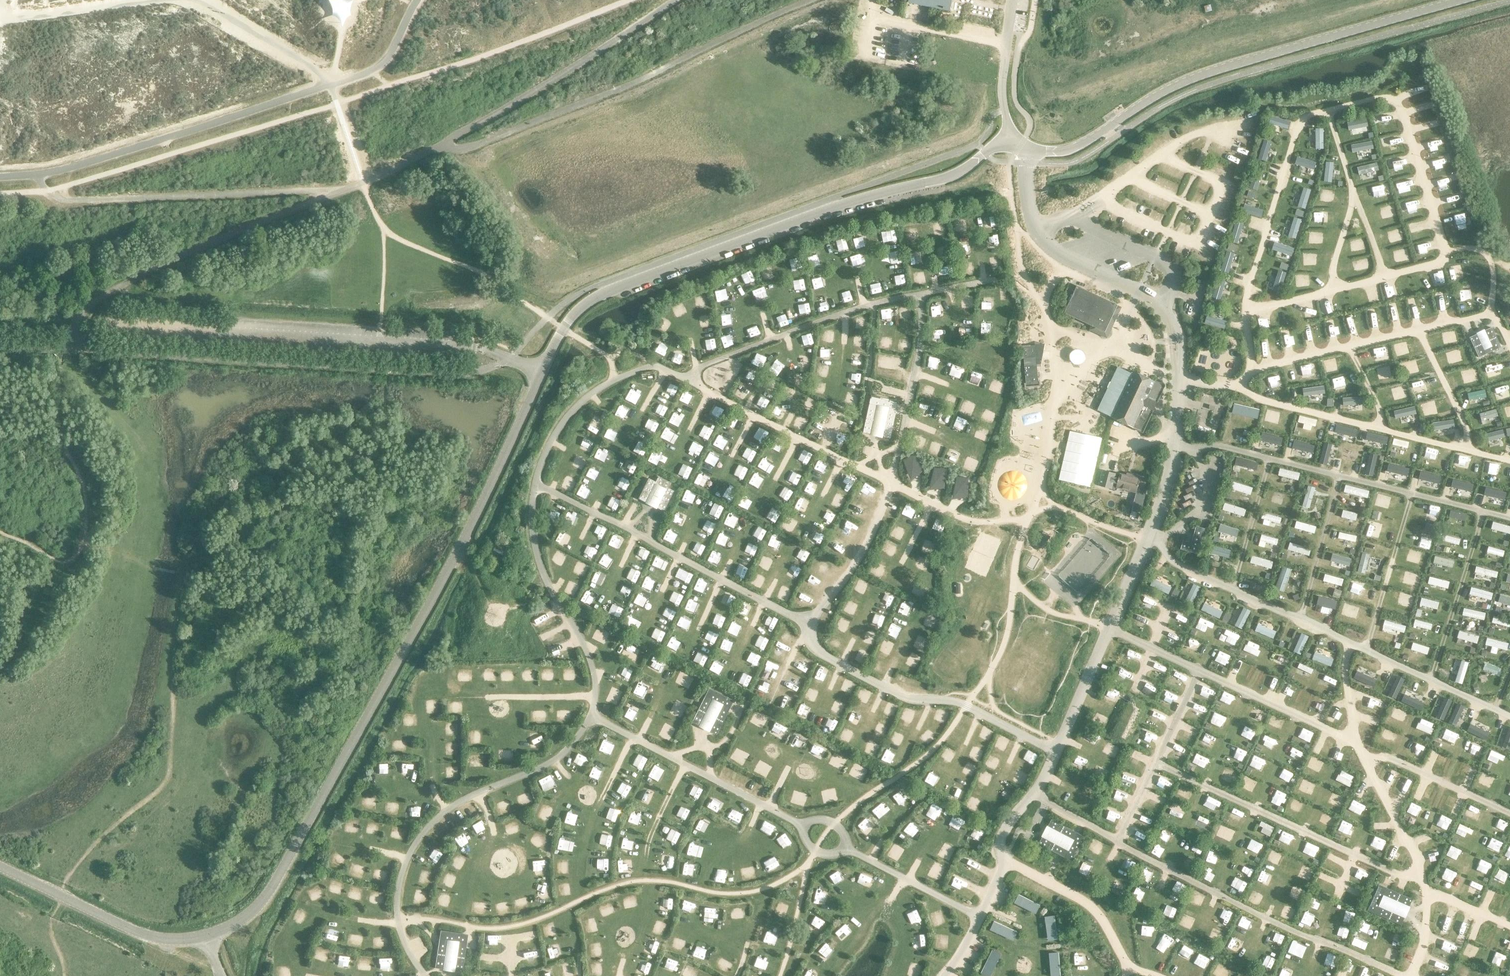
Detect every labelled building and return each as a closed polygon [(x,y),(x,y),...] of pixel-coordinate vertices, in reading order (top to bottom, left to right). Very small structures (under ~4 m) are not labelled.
[(340,28),(349,16),(352,2),(348,0),(333,0),(327,3),(333,17),(340,28)] [(900,0),(950,10),(952,0),(900,0)] [(1076,286),(1063,314),(1104,333),(1117,305),(1076,286)] [(1475,335),(1468,339),(1478,359),(1500,348),(1491,329),(1484,332),(1485,333),(1476,337),(1475,335)] [(1030,345),(1020,346),(1021,359),(1023,359),(1026,383),(1024,383),(1024,388),(1040,387),(1039,382),(1038,382),(1036,365),(1040,365),(1044,345),(1030,346),(1030,345)] [(1097,411),(1142,432),(1158,398),(1154,396),(1160,384),(1133,372),(1132,374),(1117,367),(1097,411)] [(882,438),(890,440),(896,410),(898,403),(870,397),(863,434),(870,436),(876,406),(889,409),(882,438)] [(889,409),(876,406),(870,436),(877,437),(882,438),(889,409)] [(1100,437),(1068,431),(1058,479),(1090,486),(1100,437)] [(922,472),(913,456),(903,464),(911,483),(922,472)] [(944,489),(946,470),(933,470),(928,491),(944,489)] [(1146,479),(1132,475),(1131,478),(1119,475),(1115,474),(1102,471),(1098,486),(1116,491),(1117,488),(1137,493),(1139,487),(1144,488),(1146,479)] [(660,477),(657,484),(652,481),(641,504),(648,507),(659,484),(668,489),(658,512),(665,515),(675,492),(674,491),(677,484),(660,477)] [(967,498),(969,479),(956,479),(951,499),(967,498)] [(668,489),(659,484),(648,507),(658,512),(668,489)] [(1196,554),(1204,529),(1196,527),(1193,539),(1191,544),(1182,542),(1180,549),(1196,554)] [(710,732),(717,736),(730,709),(734,702),(709,689),(692,723),(699,727),(712,700),(723,706),(710,732)] [(704,729),(710,732),(723,706),(712,700),(699,727),(704,729)] [(1042,838),(1038,845),(1060,856),(1072,862),(1084,838),(1075,833),(1051,820),(1047,827),(1073,841),(1068,851),(1042,838)] [(1068,851),(1073,841),(1047,827),(1045,832),(1042,838),(1068,851)] [(1378,885),(1367,911),(1401,925),(1404,918),(1378,907),(1383,896),(1409,907),(1412,899),(1378,885)] [(1383,896),(1378,907),(1404,918),(1409,907),(1383,896)] [(461,972),(466,935),(439,931),(433,968),(441,969),(445,940),(457,942),(453,971),(461,972)] [(445,940),(441,969),(453,971),(457,942),(445,940)]
